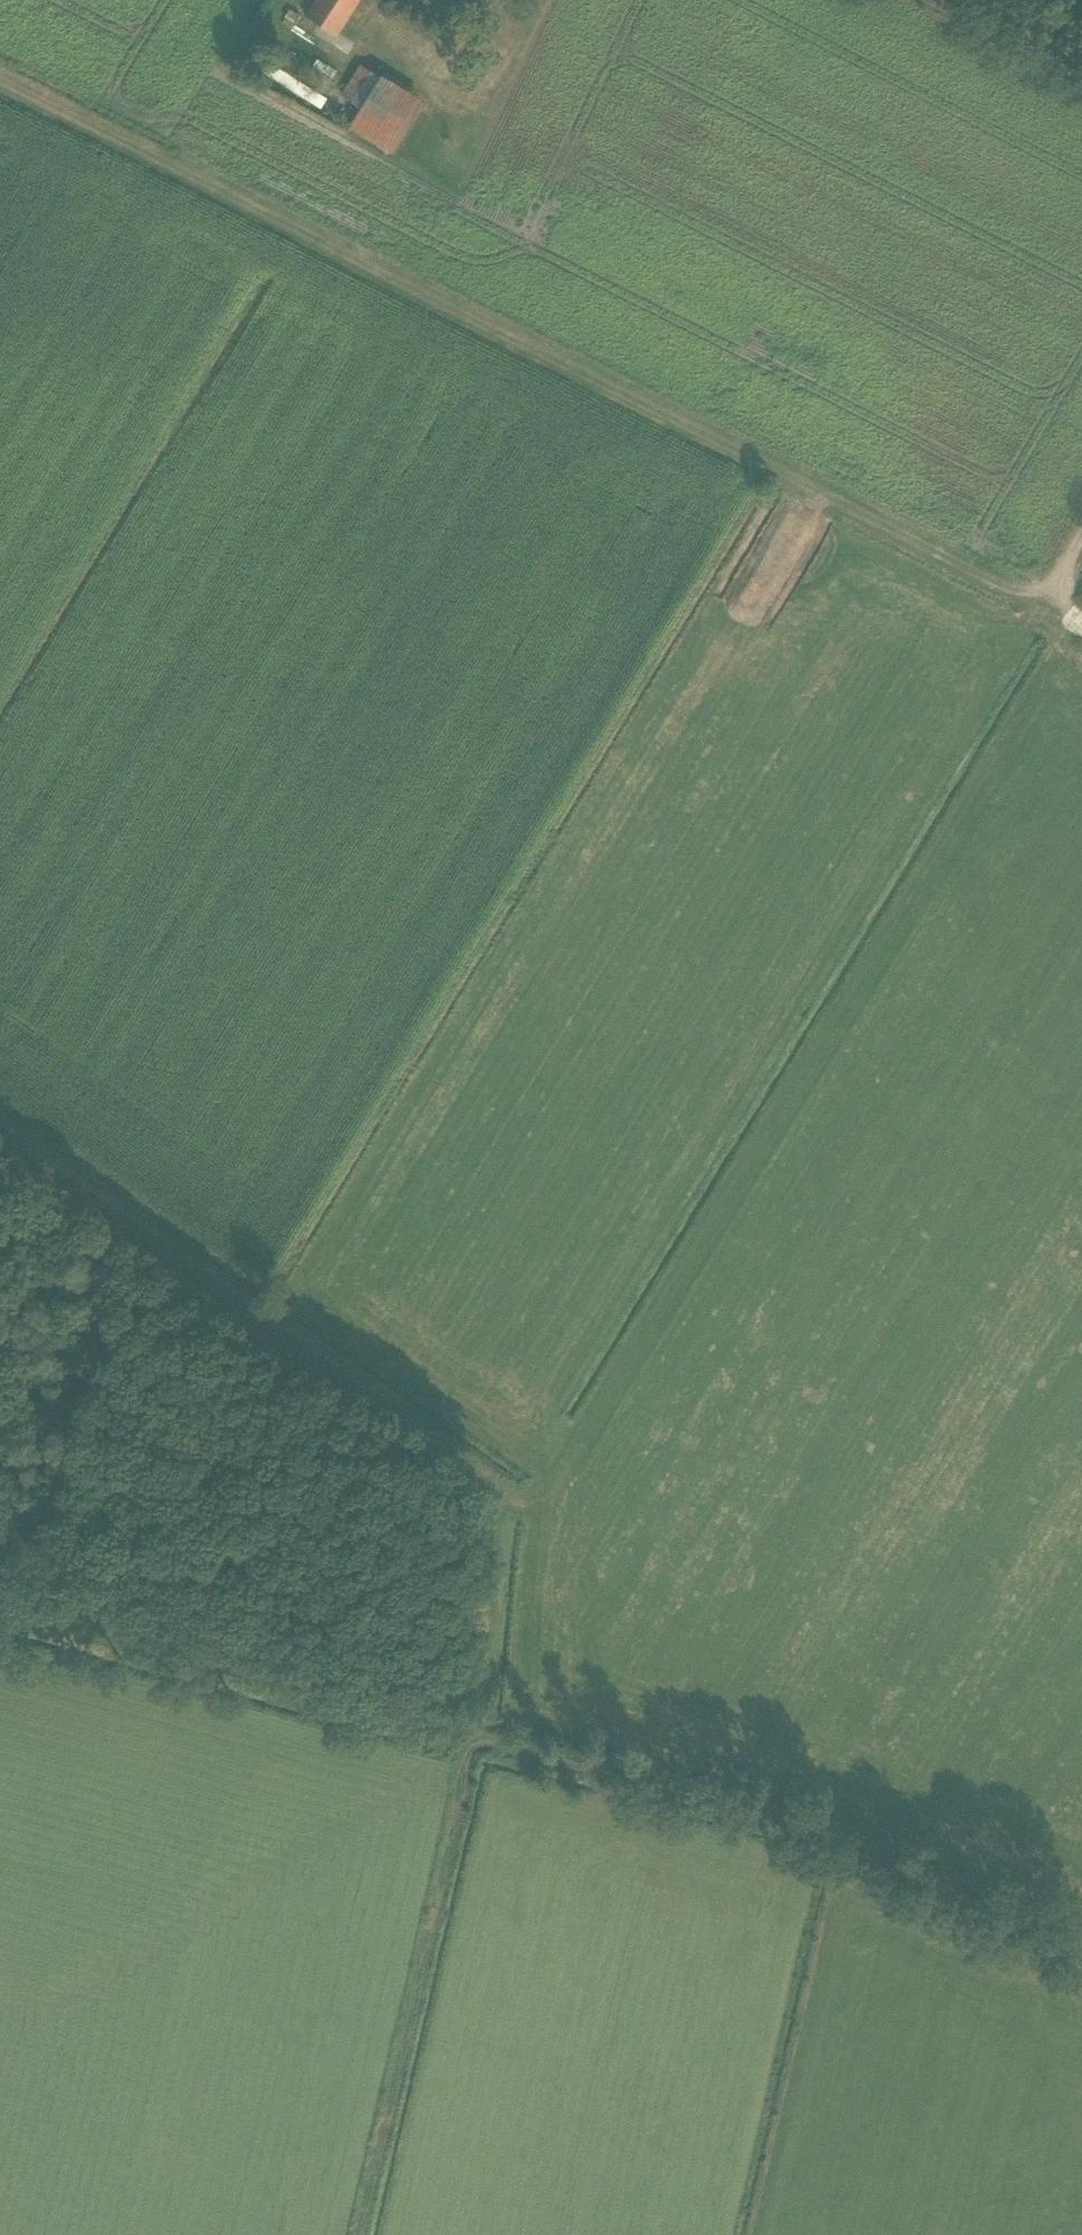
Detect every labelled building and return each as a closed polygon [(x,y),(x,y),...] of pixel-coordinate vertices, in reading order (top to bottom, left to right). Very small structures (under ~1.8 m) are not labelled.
[(339,37),(362,0),(316,0),(306,16),(339,37)] [(290,9),(285,18),(296,24),(301,16),(290,9)] [(372,69),(343,127),(396,152),(424,94),(372,69)]
